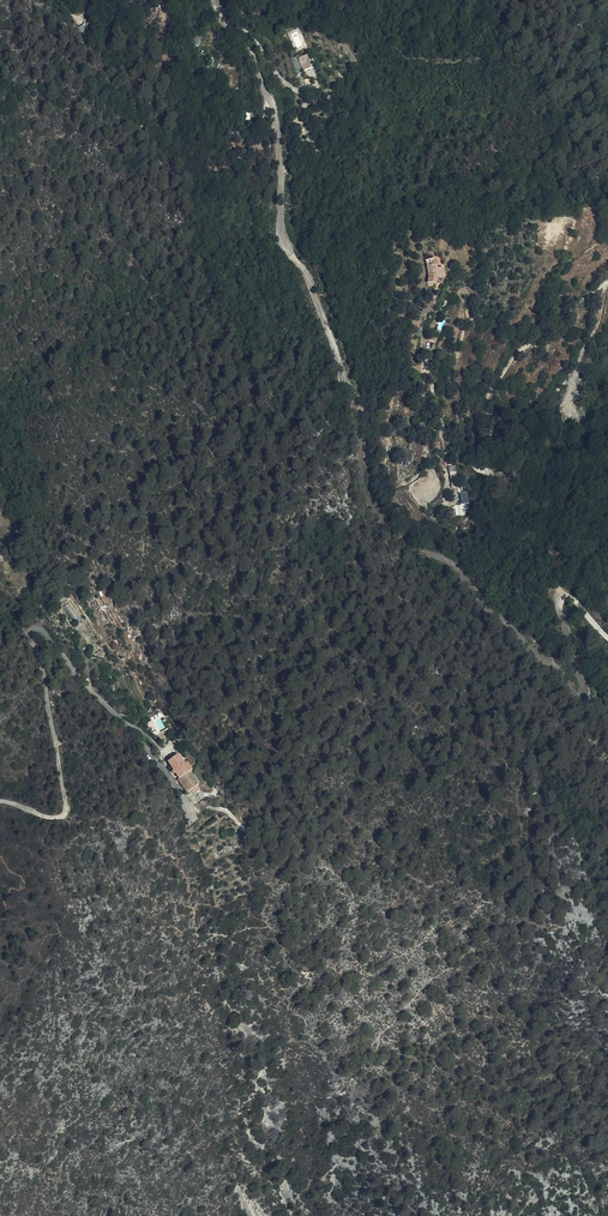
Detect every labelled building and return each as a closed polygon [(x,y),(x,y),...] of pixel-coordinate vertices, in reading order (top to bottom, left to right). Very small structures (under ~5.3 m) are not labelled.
[(303,49),(302,47),(298,49),(303,62),(310,59),(306,48),(303,49)] [(436,287),(436,288),(436,290),(444,289),(443,279),(446,279),(445,268),(444,259),(432,261),(436,287)] [(443,279),(444,289),(450,288),(450,277),(452,277),(451,268),(445,268),(446,279),(443,279)] [(395,270),(387,272),(384,273),(384,279),(396,276),(395,270)] [(462,468),(456,468),(458,485),(465,484),(465,479),(462,480),(461,474),(463,474),(462,468)] [(473,489),(472,484),(467,485),(469,501),(475,500),(475,489),(473,489)] [(444,515),(449,513),(445,501),(448,498),(445,494),(438,500),(444,515)] [(64,650),(70,655),(72,651),(67,647),(64,650)] [(189,791),(191,795),(203,788),(195,774),(200,772),(195,764),(191,766),(186,757),(175,763),(180,772),(178,773),(180,776),(183,775),(185,780),(183,781),(186,785),(184,787),(187,792),(189,791)] [(203,788),(191,795),(193,798),(205,791),(203,788)]
